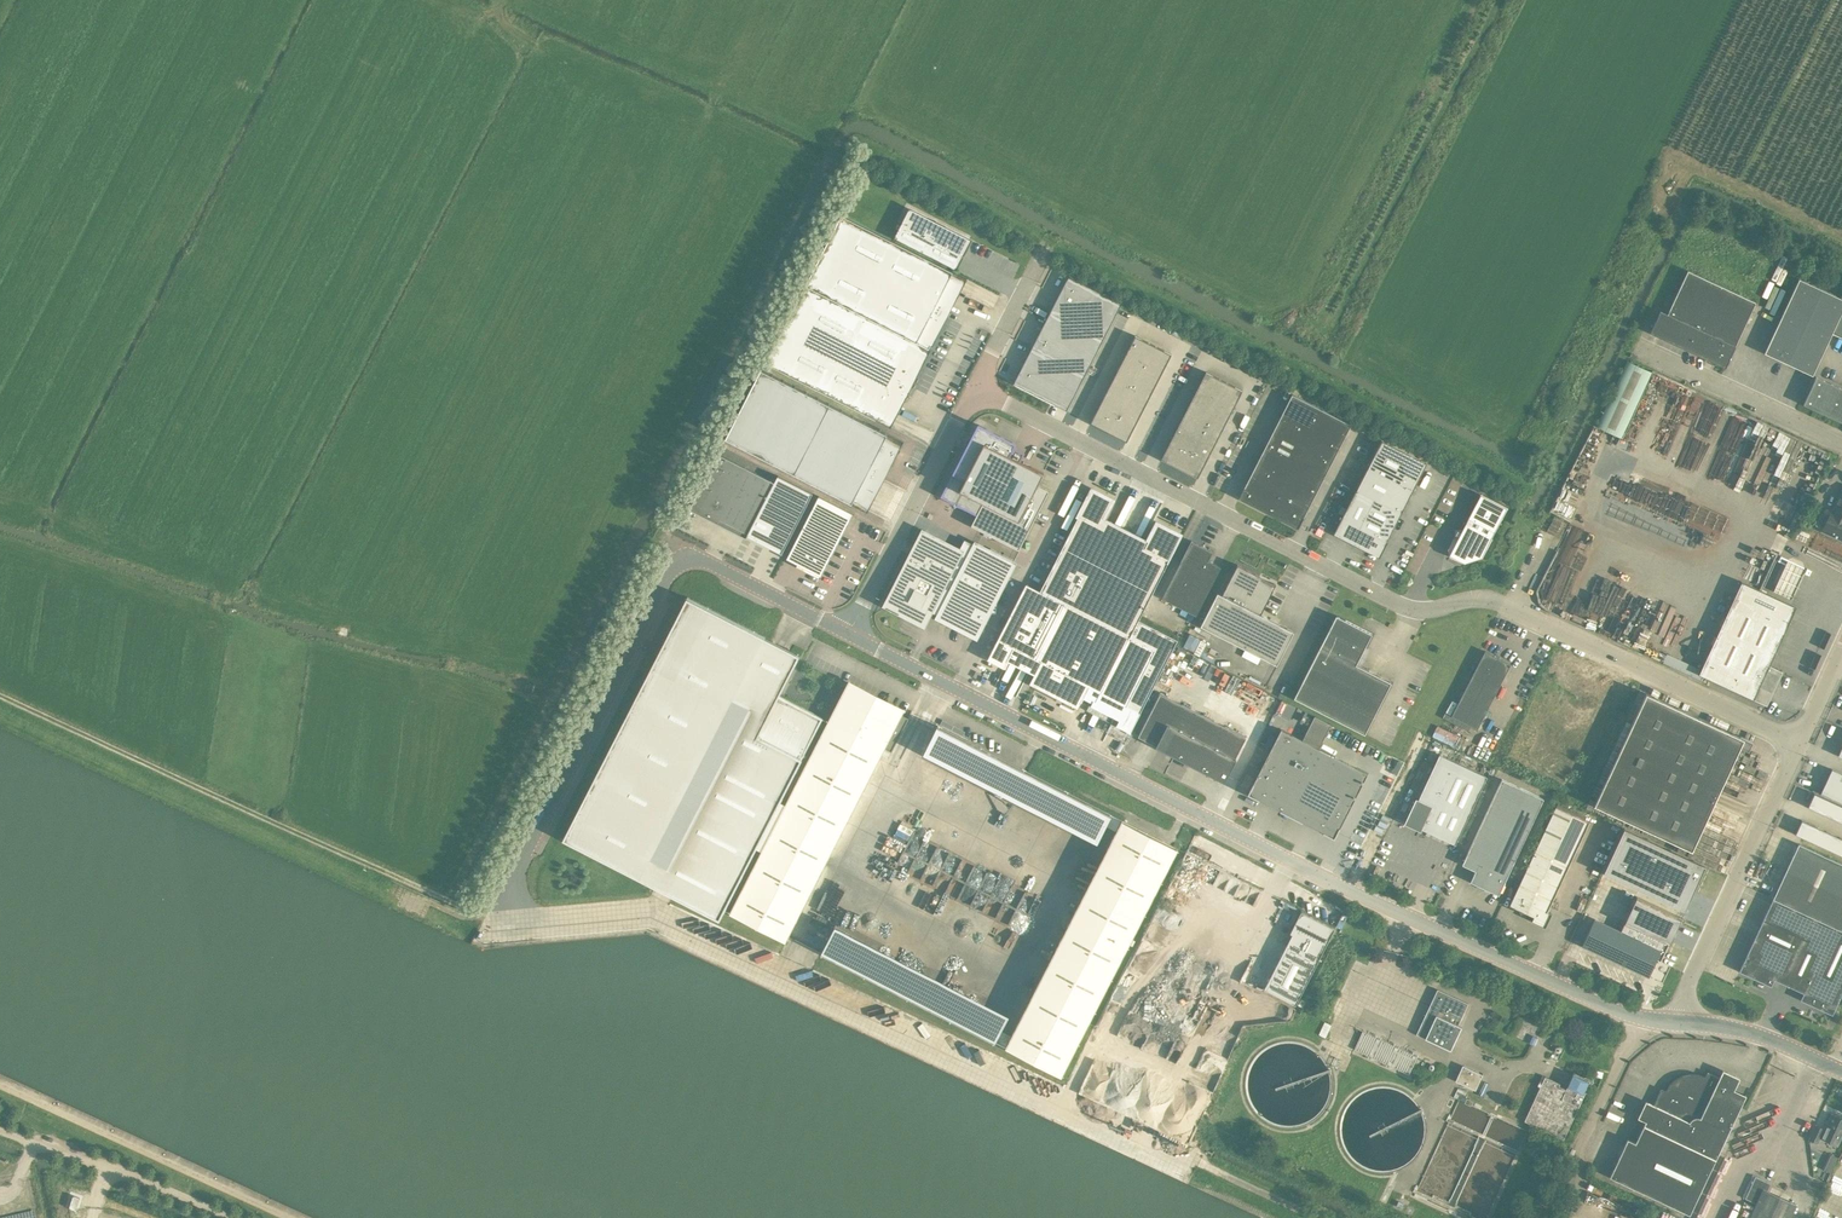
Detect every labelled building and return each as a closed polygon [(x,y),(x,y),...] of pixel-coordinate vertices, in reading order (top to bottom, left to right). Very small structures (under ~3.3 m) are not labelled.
[(894,238),(900,241),(957,270),(964,256),(959,253),(966,239),(935,223),(936,221),(935,223),(913,212),(906,226),(901,223),(894,238)] [(806,285),(766,363),(891,427),(892,425),(890,424),(889,425),(877,419),(890,394),(900,399),(902,400),(909,386),(928,350),(930,351),(931,349),(929,348),(931,344),(933,345),(934,343),(932,342),(945,316),(952,303),(940,297),(946,285),(953,272),(964,278),(963,279),(966,281),(967,279),(953,271),(842,214),(806,285)] [(1660,311),(1650,333),(1725,368),(1756,302),(1688,270),(1667,314),(1660,311)] [(1069,276),(1051,311),(1104,338),(1122,303),(1069,276)] [(1764,353),(1812,375),(1832,333),(1841,338),(1841,298),(1799,278),(1764,353)] [(1051,311),(1032,348),(1085,375),(1104,338),(1051,311)] [(1135,335),(1126,352),(1144,362),(1153,344),(1135,335)] [(1153,344),(1144,362),(1163,371),(1172,354),(1153,344)] [(1032,348),(1014,383),(1067,411),(1085,375),(1032,348)] [(1126,352),(1120,365),(1138,375),(1144,362),(1126,352)] [(1621,437),(1651,372),(1627,360),(1597,426),(1621,437)] [(1144,362),(1138,375),(1156,384),(1163,371),(1144,362)] [(1120,365),(1113,378),(1131,388),(1138,375),(1120,365)] [(890,464),(903,441),(761,368),(726,437),(852,502),(875,457),(890,464)] [(1206,372),(1197,389),(1215,398),(1224,381),(1206,372)] [(1138,375),(1131,388),(1150,397),(1156,384),(1138,375)] [(1803,404),(1841,422),(1841,389),(1816,376),(1803,404)] [(1113,378),(1106,391),(1125,401),(1131,388),(1113,378)] [(1224,381),(1215,398),(1234,408),(1243,390),(1224,381)] [(1131,388),(1125,401),(1143,410),(1150,397),(1131,388)] [(1197,389),(1191,402),(1209,411),(1215,398),(1197,389)] [(1106,391),(1100,404),(1118,413),(1125,401),(1106,391)] [(1292,394),(1281,417),(1310,432),(1322,409),(1292,394)] [(1215,398),(1209,411),(1227,421),(1234,408),(1215,398)] [(1125,401),(1118,413),(1136,423),(1143,410),(1125,401)] [(1191,402),(1184,415),(1202,424),(1209,411),(1191,402)] [(1100,404),(1090,423),(1108,432),(1118,413),(1100,404)] [(1035,411),(1037,418),(1045,416),(1044,409),(1035,411)] [(1322,409),(1310,432),(1340,447),(1351,425),(1322,409)] [(1209,411),(1202,424),(1221,433),(1227,421),(1209,411)] [(1118,413),(1108,432),(1127,442),(1136,423),(1118,413)] [(1184,415),(1177,428),(1196,437),(1202,424),(1184,415)] [(1281,417),(1273,431),(1303,446),(1310,432),(1281,417)] [(975,433),(942,496),(977,514),(971,525),(1019,550),(1049,490),(1038,484),(1044,473),(1019,460),(1023,453),(1013,447),(1015,443),(987,429),(987,428),(979,424),(974,433),(975,433)] [(1202,424),(1196,437),(1214,446),(1221,433),(1202,424)] [(1177,428),(1171,441),(1189,450),(1196,437),(1177,428)] [(1273,431),(1266,446),(1295,461),(1303,446),(1273,431)] [(1310,432),(1303,446),(1332,462),(1340,447),(1310,432)] [(1196,437),(1189,450),(1207,459),(1214,446),(1196,437)] [(1381,440),(1333,534),(1379,557),(1427,463),(1381,440)] [(1171,441),(1161,459),(1179,469),(1189,450),(1171,441)] [(1266,446),(1258,461),(1287,476),(1295,461),(1266,446)] [(1303,446),(1295,461),(1325,476),(1332,462),(1303,446)] [(1189,450),(1179,469),(1198,478),(1207,459),(1189,450)] [(690,508),(689,509),(696,512),(744,537),(746,538),(747,536),(781,554),(812,493),(778,475),(774,482),(718,453),(690,508)] [(1258,461),(1251,476),(1280,491),(1287,476),(1258,461)] [(1295,461),(1287,476),(1317,491),(1325,476),(1295,461)] [(1251,476),(1239,498),(1268,513),(1280,491),(1251,476)] [(1287,476),(1280,491),(1310,506),(1317,491),(1287,476)] [(995,644),(987,659),(1004,668),(1014,648),(1043,663),(1033,682),(1077,705),(1087,685),(1123,704),(1121,708),(1125,710),(1126,709),(1125,709),(1155,650),(1128,636),(1181,532),(1156,520),(1148,539),(1108,519),(1116,500),(1091,488),(1039,591),(1026,584),(996,643),(995,643),(995,644)] [(1280,491),(1268,513),(1298,529),(1310,506),(1280,491)] [(1836,505),(1837,505),(1834,512),(1832,511),(1829,517),(1821,514),(1816,525),(1824,528),(1822,530),(1841,539),(1841,492),(1836,505)] [(1507,508),(1481,495),(1449,555),(1464,562),(1482,557),(1507,508)] [(819,496),(787,558),(821,576),(853,514),(819,496)] [(676,526),(710,541),(708,548),(719,553),(725,539),(732,542),(736,533),(684,509),(676,526)] [(923,622),(929,611),(976,635),(977,635),(976,634),(1012,564),(964,539),(958,551),(924,533),(888,604),(924,623),(924,622),(923,622)] [(1213,552),(1203,547),(1191,541),(1181,560),(1182,560),(1162,598),(1196,615),(1221,567),(1208,560),(1213,552)] [(1804,567),(1788,560),(1775,589),(1791,596),(1804,567)] [(1294,632),(1287,628),(1260,615),(1260,614),(1261,612),(1262,612),(1273,590),(1272,590),(1259,577),(1260,576),(1238,565),(1223,593),(1224,593),(1222,595),(1218,593),(1201,626),(1277,665),(1294,632)] [(1535,591),(1546,596),(1554,576),(1544,572),(1535,591)] [(1741,581),(1698,674),(1767,706),(1782,672),(1769,665),(1796,607),(1741,581)] [(891,752),(909,718),(846,686),(828,721),(779,695),(800,655),(687,597),(564,838),(720,918),(724,910),(786,942),(885,748),(891,752)] [(1336,615),(1294,698),(1365,734),(1391,682),(1356,665),(1372,634),(1336,615)] [(1477,728),(1500,683),(1510,664),(1485,651),(1451,715),(1477,728)] [(1572,687),(1558,719),(1612,744),(1638,689),(1571,659),(1561,681),(1572,687)] [(1222,779),(1224,780),(1246,737),(1160,693),(1138,736),(1208,772),(1208,773),(1221,780),(1222,779)] [(1691,850),(1713,804),(1739,747),(1744,739),(1646,693),(1594,805),(1691,850)] [(1284,701),(1277,714),(1287,719),(1294,706),(1284,701)] [(1281,729),(1247,794),(1334,838),(1368,773),(1319,748),(1331,725),(1315,717),(1303,740),(1281,729)] [(1558,719),(1550,738),(1604,763),(1612,744),(1558,719)] [(1437,724),(1432,735),(1458,746),(1463,735),(1437,724)] [(1550,738),(1541,756),(1596,781),(1604,763),(1550,738)] [(1439,754),(1479,772),(1483,762),(1443,743),(1439,754)] [(1420,831),(1421,828),(1455,844),(1486,776),(1439,754),(1418,800),(1415,798),(1404,823),(1420,831)] [(1841,804),(1841,780),(1840,780),(1841,776),(1841,774),(1832,769),(1820,793),(1841,804)] [(1475,870),(1470,881),(1499,894),(1544,798),(1502,778),(1462,864),(1475,870)] [(1814,793),(1808,807),(1834,819),(1841,806),(1814,793)] [(1509,904),(1527,913),(1533,916),(1531,920),(1545,926),(1552,913),(1547,911),(1589,821),(1556,806),(1510,904),(1509,904)] [(1176,849),(1121,820),(1005,1047),(1060,1075),(1176,849)] [(1802,820),(1795,834),(1821,846),(1828,832),(1802,820)] [(1828,832),(1821,846),(1834,852),(1841,838),(1828,832)] [(1645,839),(1625,882),(1684,910),(1705,866),(1645,839)] [(931,885),(982,909),(995,881),(986,876),(988,872),(968,863),(963,874),(955,870),(958,863),(947,858),(950,853),(923,840),(901,888),(925,899),(931,885)] [(1841,897),(1841,864),(1808,848),(1809,845),(1800,841),(1799,844),(1798,844),(1786,870),(1797,875),(1797,876),(1841,897)] [(1797,876),(1797,875),(1786,870),(1776,893),(1814,911),(1822,914),(1841,923),(1841,897),(1797,876)] [(1814,911),(1776,893),(1739,971),(1771,986),(1774,979),(1781,982),(1814,911)] [(1682,917),(1637,896),(1621,931),(1595,918),(1582,945),(1648,976),(1656,959),(1660,961),(1669,943),(1682,917)] [(1264,989),(1295,1005),(1334,928),(1301,911),(1290,933),(1292,934),(1264,989)] [(1822,914),(1814,911),(1781,982),(1804,993),(1800,999),(1832,1014),(1841,993),(1841,923),(1822,914)] [(804,956),(985,1034),(997,1005),(816,928),(804,956)] [(1437,989),(1416,1034),(1450,1050),(1461,1027),(1457,1025),(1468,1003),(1437,989)] [(911,1018),(918,1026),(923,1022),(916,1013),(911,1018)] [(1417,1053),(1359,1029),(1351,1049),(1409,1073),(1417,1053)] [(1525,1041),(1533,1045),(1537,1038),(1528,1034),(1525,1041)] [(1482,1074),(1462,1065),(1455,1080),(1475,1089),(1482,1074)] [(1627,1138),(1609,1176),(1689,1214),(1746,1095),(1745,1094),(1743,1099),(1732,1093),(1735,1086),(1739,1078),(1724,1071),(1720,1078),(1707,1072),(1705,1077),(1698,1074),(1690,1074),(1682,1076),(1675,1079),(1669,1084),(1665,1091),(1661,1088),(1653,1105),(1646,1102),(1638,1119),(1639,1120),(1644,1123),(1635,1142),(1627,1138)] [(1524,1121),(1563,1139),(1588,1084),(1590,1084),(1591,1083),(1592,1082),(1593,1081),(1593,1079),(1593,1078),(1592,1076),(1590,1075),(1589,1075),(1587,1075),(1586,1075),(1585,1076),(1584,1077),(1573,1072),(1565,1089),(1558,1086),(1559,1083),(1544,1076),(1524,1121)] [(1817,1143),(1820,1137),(1837,1145),(1841,1134),(1841,1119),(1841,1116),(1840,1115),(1838,1114),(1836,1114),(1834,1115),(1831,1114),(1824,1129),(1815,1125),(1809,1139),(1817,1143)] [(1756,1203),(1749,1217),(1790,1217),(1796,1204),(1790,1201),(1767,1190),(1770,1183),(1755,1176),(1745,1198),(1756,1203)] [(72,1195),(68,1207),(75,1210),(79,1197),(72,1195)]
